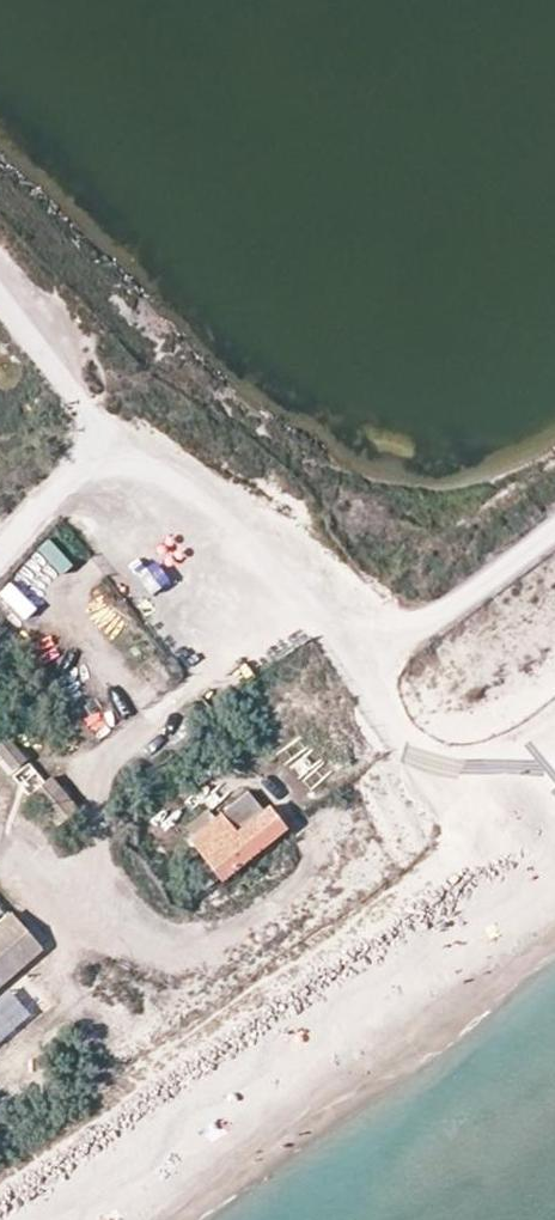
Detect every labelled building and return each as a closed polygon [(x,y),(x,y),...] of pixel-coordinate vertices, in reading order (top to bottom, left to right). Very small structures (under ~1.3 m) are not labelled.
[(100,612),(117,636),(133,624),(116,600),(100,612)] [(79,714),(97,737),(109,728),(91,704),(79,714)] [(27,757),(11,737),(0,747),(0,753),(13,769),(27,757)] [(60,827),(76,814),(50,780),(33,794),(60,827)] [(194,838),(225,879),(288,828),(272,806),(238,832),(224,816),(194,838)] [(42,947),(15,914),(0,927),(0,985),(42,947)]
